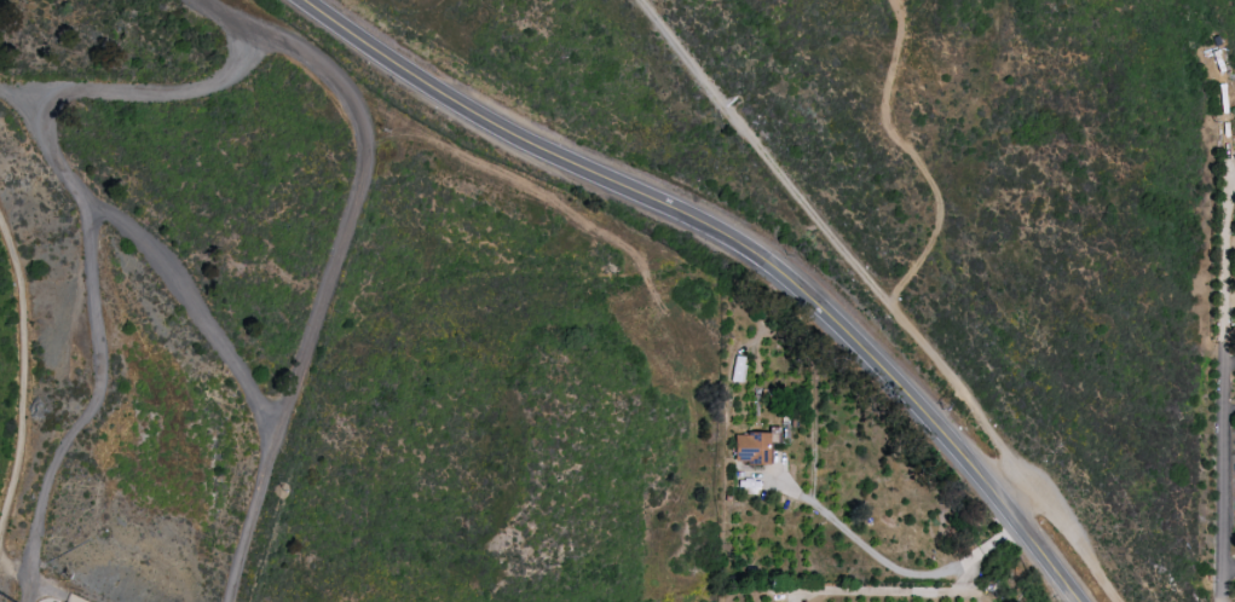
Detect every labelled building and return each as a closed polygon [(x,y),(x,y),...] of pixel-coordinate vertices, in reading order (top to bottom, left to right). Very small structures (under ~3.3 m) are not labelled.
[(740,383),(745,358),(734,356),(729,381),(740,383)] [(767,433),(733,434),(734,464),(769,463),(768,441),(776,440),(776,427),(767,428),(767,433)]
